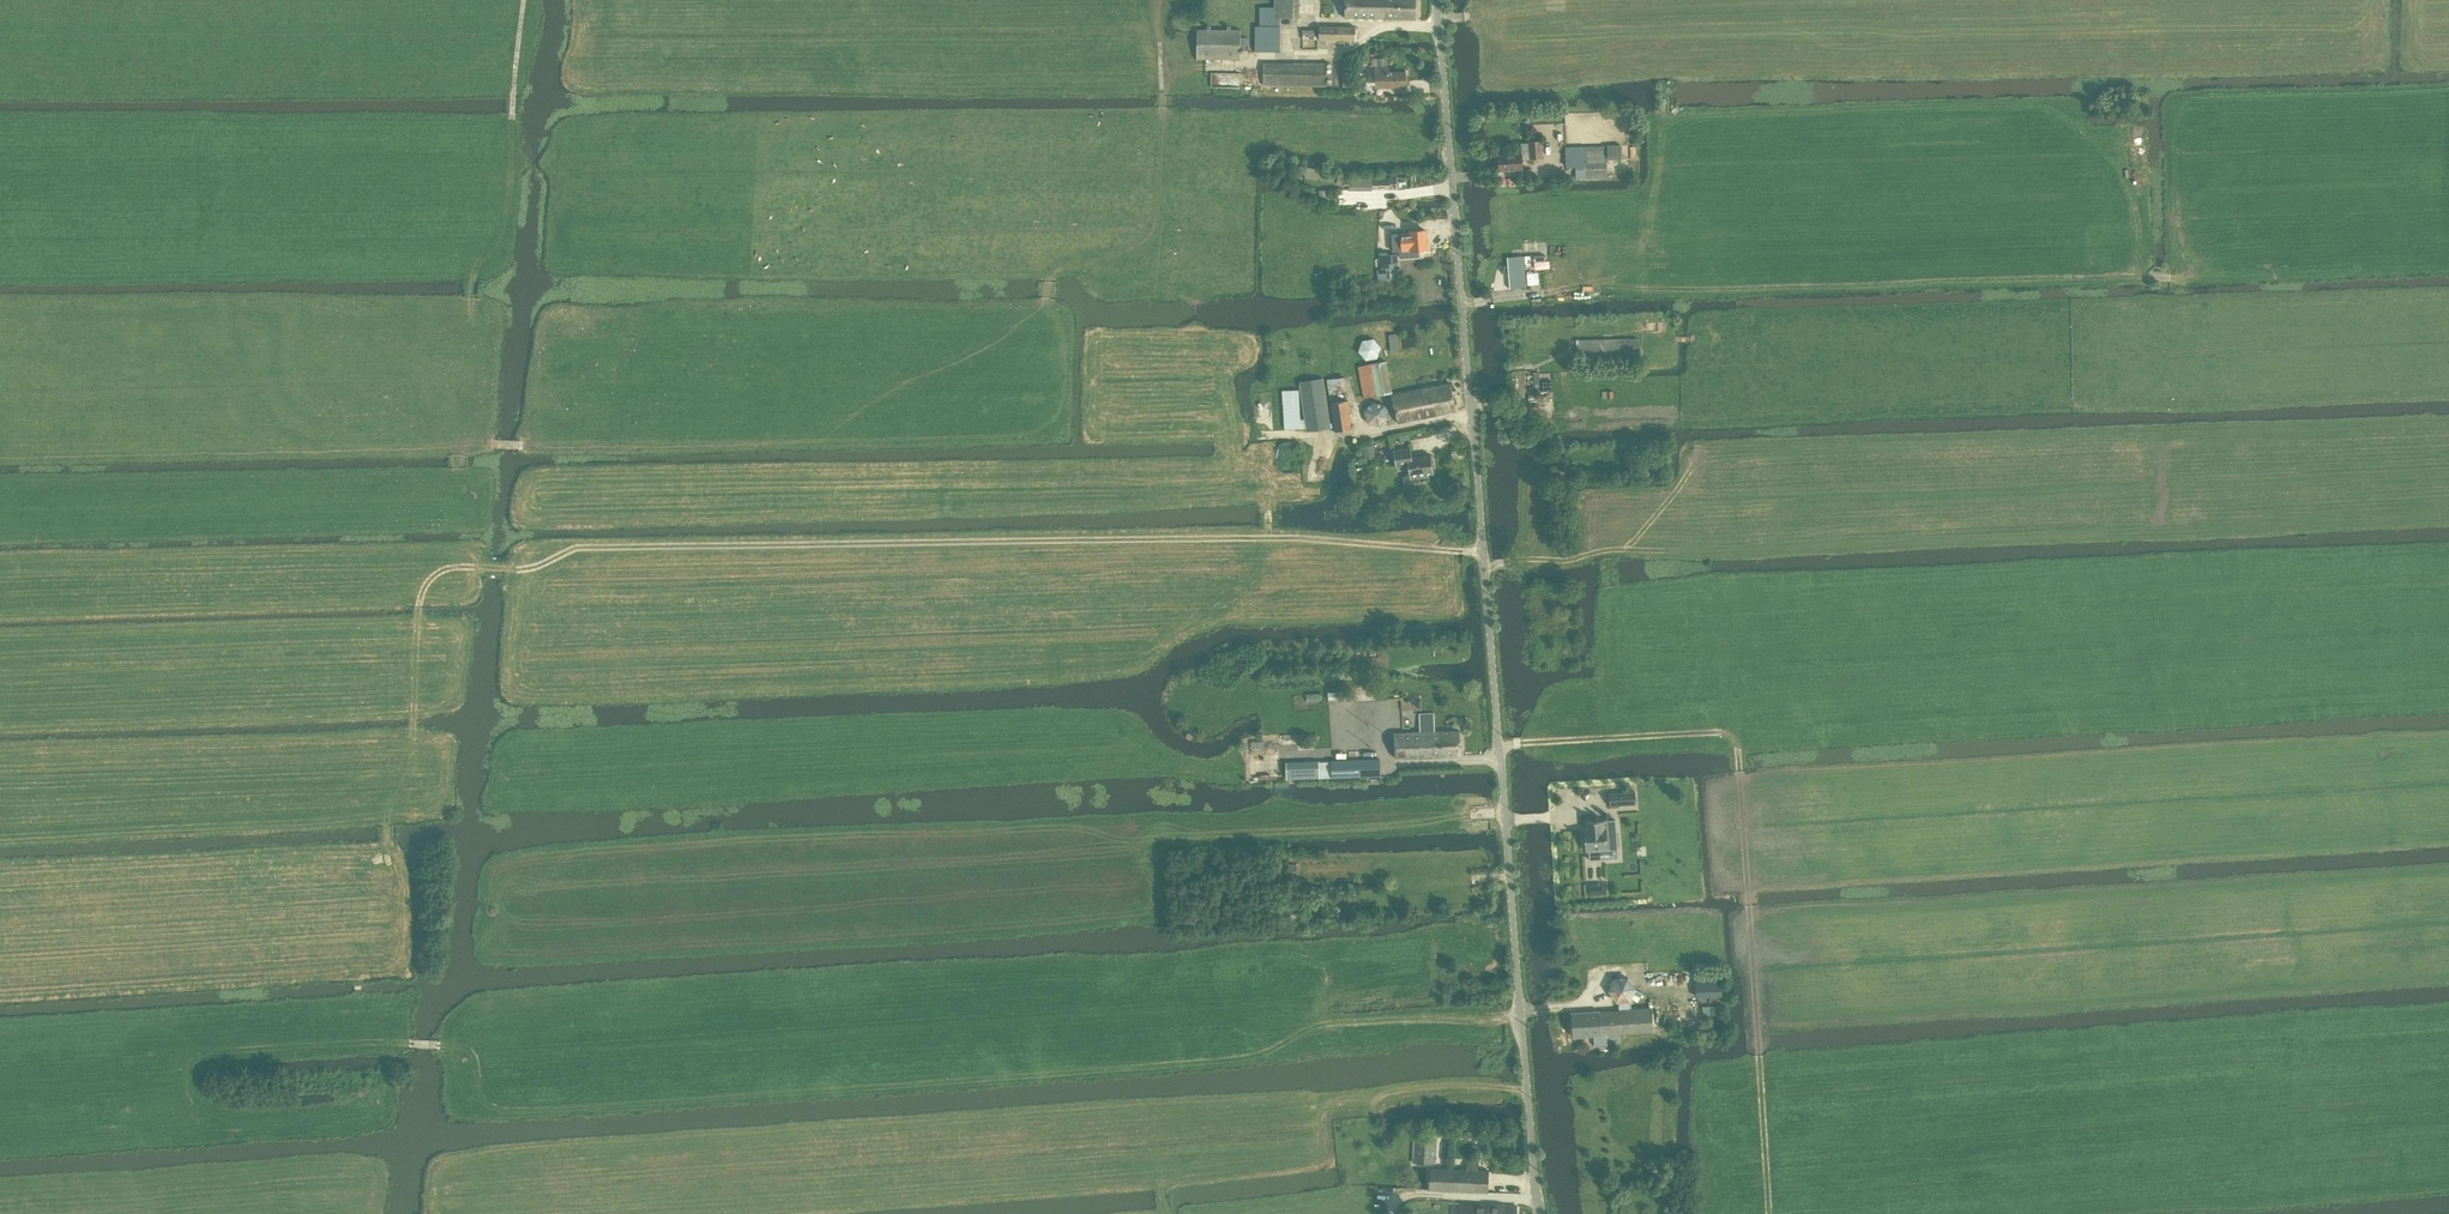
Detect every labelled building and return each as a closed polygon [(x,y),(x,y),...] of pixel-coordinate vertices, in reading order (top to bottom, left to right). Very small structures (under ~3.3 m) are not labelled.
[(1299,17),(1299,0),(1274,0),(1274,7),(1260,6),(1259,25),(1280,25),(1279,16),(1299,17)] [(1345,18),(1415,19),(1415,0),(1345,0),(1345,18)] [(1254,53),(1280,52),(1280,25),(1259,25),(1254,25),(1254,53)] [(1355,40),(1355,26),(1319,26),(1319,30),(1303,30),(1302,39),(1355,40)] [(1241,37),(1241,32),(1241,30),(1240,30),(1197,30),(1197,59),(1240,59),(1241,46),(1245,46),(1245,38),(1241,37)] [(1375,59),(1375,83),(1375,87),(1405,87),(1405,72),(1388,72),(1388,66),(1386,66),(1386,59),(1375,59)] [(1326,85),(1326,63),(1264,63),(1264,85),(1326,85)] [(1499,170),(1522,169),(1522,161),(1532,161),(1532,159),(1543,159),(1542,140),(1528,141),(1529,153),(1521,154),(1498,155),(1499,170)] [(1607,178),(1606,160),(1621,159),(1621,145),(1566,147),(1566,167),(1576,166),(1576,179),(1607,178)] [(1301,166),(1299,174),(1305,175),(1305,177),(1317,180),(1318,178),(1327,180),(1329,172),(1301,166)] [(1344,178),(1337,176),(1336,183),(1344,185),(1350,184),(1349,190),(1371,190),(1371,185),(1390,186),(1390,184),(1397,184),(1397,178),(1387,177),(1387,179),(1376,179),(1376,177),(1371,177),(1344,178)] [(1330,202),(1331,190),(1319,189),(1318,201),(1330,202)] [(1412,250),(1427,249),(1425,230),(1410,232),(1411,233),(1401,234),(1403,251),(1412,250)] [(1377,281),(1390,280),(1389,269),(1393,268),(1393,264),(1398,263),(1397,251),(1380,252),(1381,268),(1378,269),(1377,281)] [(1510,289),(1526,287),(1523,256),(1507,257),(1510,289)] [(1391,351),(1398,350),(1395,334),(1389,334),(1391,351)] [(1366,361),(1377,358),(1381,346),(1373,338),(1363,341),(1359,351),(1366,361)] [(1576,352),(1601,351),(1638,351),(1638,338),(1614,339),(1576,340),(1576,352)] [(1364,399),(1393,393),(1386,362),(1358,367),(1364,399)] [(1343,369),(1337,370),(1334,371),(1335,378),(1328,379),(1334,422),(1330,422),(1323,378),(1300,381),(1305,419),(1301,419),(1299,389),(1283,390),(1285,429),(1306,428),(1307,431),(1334,427),(1335,431),(1351,429),(1344,377),(1343,372),(1343,369)] [(1398,423),(1455,410),(1449,384),(1392,395),(1398,423)] [(1380,426),(1389,417),(1386,404),(1373,401),(1364,410),(1367,423),(1380,426)] [(1369,446),(1363,447),(1366,460),(1372,458),(1375,458),(1373,445),(1369,446)] [(1411,448),(1394,450),(1396,466),(1409,465),(1411,476),(1403,477),(1404,487),(1415,486),(1415,482),(1429,481),(1428,474),(1433,473),(1431,454),(1412,457),(1411,448)] [(1356,702),(1378,700),(1377,688),(1355,690),(1356,702)] [(1435,731),(1434,713),(1419,714),(1420,731),(1394,732),(1395,758),(1460,756),(1459,730),(1435,731)] [(1332,777),(1380,775),(1379,759),(1331,760),(1332,777)] [(1286,779),(1297,779),(1297,762),(1286,762),(1286,779)] [(1628,792),(1617,793),(1608,793),(1609,806),(1617,805),(1629,804),(1636,804),(1635,791),(1628,792)] [(1589,850),(1589,860),(1599,859),(1598,850),(1617,848),(1615,820),(1604,820),(1586,821),(1586,830),(1584,830),(1586,850),(1589,850)] [(1695,972),(1696,997),(1722,995),(1720,971),(1695,972)] [(1616,1003),(1631,1002),(1637,989),(1629,977),(1614,978),(1608,991),(1616,1003)] [(1703,1016),(1724,1015),(1724,1005),(1702,1006),(1703,1016)] [(1607,1045),(1606,1035),(1653,1031),(1651,1007),(1572,1013),(1573,1037),(1595,1036),(1595,1046),(1607,1045)] [(1435,1163),(1436,1140),(1415,1139),(1413,1162),(1435,1163)] [(1430,1169),(1429,1189),(1488,1192),(1489,1172),(1478,1172),(1478,1159),(1466,1159),(1466,1170),(1430,1169)] [(1384,1176),(1383,1186),(1393,1187),(1394,1177),(1384,1176)] [(1517,1207),(1461,1203),(1461,1213),(1516,1213),(1517,1207)]
